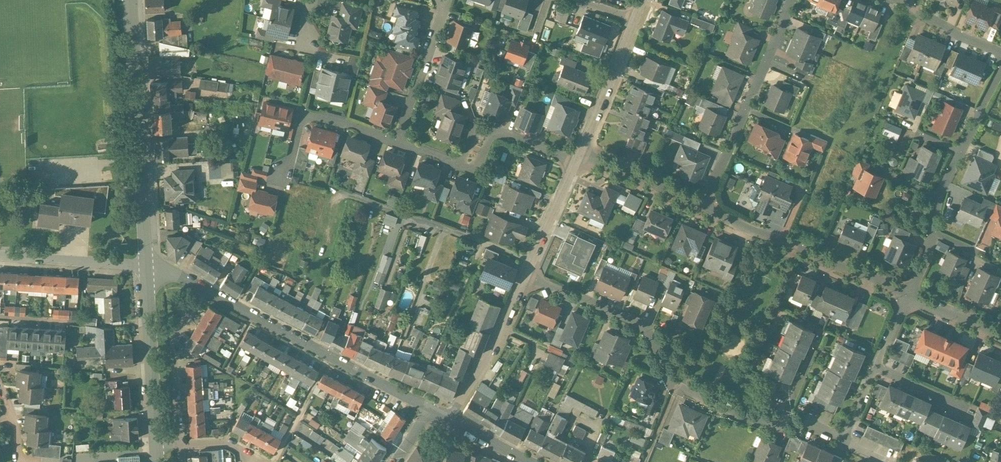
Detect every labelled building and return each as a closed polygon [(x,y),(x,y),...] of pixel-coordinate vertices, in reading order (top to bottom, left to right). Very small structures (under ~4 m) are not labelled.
[(147,9),(164,9),(164,2),(170,2),(170,0),(147,0),(147,9)] [(362,5),(344,0),(341,16),(352,19),(351,19),(358,21),(362,5)] [(407,0),(400,0),(399,4),(416,9),(418,4),(407,0)] [(489,3),(488,3),(486,7),(496,10),(497,9),(500,0),(490,0),(489,3)] [(497,9),(502,11),(506,0),(500,0),(497,9)] [(502,11),(521,17),(521,18),(524,11),(528,0),(506,0),(502,11)] [(753,0),(754,3),(751,10),(767,17),(775,0),(753,0)] [(818,3),(815,8),(816,11),(829,16),(831,17),(836,7),(839,0),(811,0),(818,3)] [(857,0),(854,0),(850,10),(846,18),(848,19),(860,24),(868,5),(857,0)] [(572,4),(561,1),(559,6),(560,7),(570,10),(572,4)] [(992,10),(973,2),(966,19),(972,22),(971,23),(978,25),(979,25),(986,28),(988,23),(993,10),(992,10)] [(280,5),(274,3),(273,6),(271,15),(270,15),(270,17),(290,22),(293,8),(280,5)] [(399,4),(397,3),(394,12),(400,14),(397,20),(396,20),(396,21),(417,28),(419,21),(415,20),(418,10),(416,9),(399,4)] [(881,10),(868,5),(860,24),(871,29),(873,30),(876,21),(881,10)] [(994,6),(992,10),(993,10),(988,23),(998,28),(1000,21),(1000,9),(994,6)] [(570,10),(560,7),(555,20),(565,24),(566,23),(565,23),(570,10)] [(836,7),(831,17),(829,16),(826,21),(837,26),(838,24),(837,24),(843,10),(836,7)] [(843,10),(837,24),(838,24),(845,27),(848,19),(846,18),(850,10),(844,8),(843,10)] [(533,14),(524,11),(521,18),(521,17),(517,28),(527,31),(533,14)] [(679,17),(664,11),(654,35),(663,38),(662,39),(664,39),(670,41),(674,29),(683,33),(688,21),(679,18),(679,17)] [(477,20),(460,14),(457,22),(472,28),(474,29),(477,20)] [(334,19),(332,21),(329,34),(333,35),(332,37),(334,40),(338,41),(340,39),(341,37),(347,39),(351,19),(352,19),(341,16),(336,15),(334,19)] [(589,39),(605,44),(612,26),(584,15),(577,34),(589,39)] [(709,22),(693,16),(691,23),(706,29),(709,22)] [(167,17),(148,18),(149,36),(164,35),(164,34),(163,20),(167,20),(167,17)] [(290,22),(270,17),(270,18),(268,29),(267,30),(275,32),(287,35),(290,22)] [(167,20),(163,20),(164,34),(181,33),(180,19),(167,20)] [(417,28),(396,21),(393,30),(399,32),(397,37),(396,37),(395,38),(397,39),(414,45),(416,46),(418,39),(414,37),(417,28)] [(457,22),(454,21),(448,40),(458,43),(459,46),(461,45),(466,46),(472,28),(457,22)] [(751,27),(739,21),(734,33),(738,35),(740,31),(748,35),(751,27)] [(882,24),(876,21),(873,30),(871,29),(868,37),(875,40),(882,24)] [(268,29),(258,26),(256,35),(273,39),(275,32),(267,30),(268,29)] [(826,33),(813,27),(810,33),(820,38),(823,39),(826,33)] [(810,33),(798,28),(792,40),(815,50),(820,38),(810,33)] [(748,35),(740,31),(738,35),(733,46),(731,45),(727,53),(748,62),(758,39),(748,35)] [(181,33),(164,34),(164,35),(164,41),(179,45),(188,46),(187,32),(181,33)] [(931,40),(918,35),(912,48),(908,57),(909,57),(922,62),(931,40)] [(414,45),(397,39),(395,45),(412,51),(414,45)] [(605,44),(589,39),(587,44),(584,42),(581,50),(599,57),(605,44)] [(164,41),(160,40),(161,54),(170,54),(171,74),(181,74),(180,53),(179,45),(164,41)] [(815,50),(792,40),(787,52),(800,58),(810,62),(815,50)] [(944,46),(931,40),(922,62),(935,68),(939,59),(944,46)] [(528,47),(512,41),(506,57),(521,62),(522,63),(527,50),(528,47)] [(912,48),(905,44),(899,57),(907,60),(909,57),(908,57),(912,48)] [(188,46),(179,45),(180,53),(190,53),(190,47),(188,46)] [(412,57),(388,49),(382,65),(378,76),(389,80),(388,81),(389,82),(402,86),(412,57)] [(946,62),(945,66),(951,68),(958,52),(952,49),(946,62)] [(537,54),(527,50),(522,63),(521,62),(521,65),(531,69),(537,54)] [(470,58),(453,52),(451,58),(467,63),(466,64),(468,64),(470,58)] [(277,54),(270,53),(266,70),(273,72),(277,54)] [(985,63),(960,53),(959,54),(962,55),(955,70),(963,73),(961,77),(976,83),(985,63)] [(161,54),(150,55),(151,76),(171,74),(170,54),(161,54)] [(305,61),(277,54),(273,72),(272,75),(289,79),(291,83),(295,80),(297,81),(300,82),(302,74),(305,72),(303,70),(305,61)] [(361,56),(350,54),(347,64),(349,64),(347,72),(351,73),(357,74),(361,56)] [(451,58),(444,56),(440,68),(462,76),(466,64),(467,63),(451,58)] [(577,62),(562,56),(559,62),(564,64),(575,68),(577,62)] [(670,66),(648,57),(645,62),(644,61),(642,62),(640,67),(641,69),(642,70),(641,73),(654,79),(663,82),(670,66)] [(810,62),(800,58),(797,64),(810,69),(813,63),(810,62)] [(946,62),(939,59),(935,68),(933,72),(940,75),(945,66),(946,62)] [(382,65),(376,63),(372,74),(378,76),(382,65)] [(575,68),(564,64),(557,83),(585,94),(592,75),(575,68)] [(337,69),(323,66),(322,69),(318,86),(317,92),(331,95),(337,69)] [(322,69),(315,67),(311,84),(318,86),(322,69)] [(733,71),(723,67),(713,91),(724,96),(732,99),(742,75),(737,73),(737,72),(734,71),(733,71)] [(462,76),(440,68),(436,80),(442,82),(458,88),(458,87),(462,76)] [(347,72),(337,69),(331,95),(344,98),(351,73),(347,72)] [(372,74),(369,83),(370,83),(386,89),(389,82),(388,81),(389,80),(378,76),(372,74)] [(219,80),(201,77),(199,86),(217,89),(219,80)] [(182,79),(151,81),(152,96),(169,94),(169,89),(182,89),(182,79)] [(663,82),(654,79),(652,84),(665,90),(666,90),(669,84),(663,82)] [(800,87),(784,81),(781,88),(791,93),(796,95),(800,87)] [(458,88),(442,82),(441,88),(458,94),(460,88),(458,87),(458,88)] [(386,89),(370,83),(365,97),(377,102),(378,99),(383,100),(387,89),(386,89)] [(661,89),(648,83),(646,89),(656,93),(662,96),(665,90),(661,89)] [(646,89),(633,84),(629,95),(651,104),(656,93),(646,89)] [(895,110),(914,118),(925,92),(906,84),(895,110)] [(781,88),(773,85),(765,104),(783,111),(791,93),(781,88)] [(196,96),(197,89),(187,88),(186,96),(196,96)] [(521,92),(513,89),(510,99),(509,102),(516,105),(521,92)] [(510,99),(493,92),(492,94),(493,94),(491,100),(490,100),(485,112),(503,119),(509,102),(510,99)] [(169,94),(152,96),(153,110),(170,108),(184,108),(183,102),(170,103),(169,94)] [(571,100),(555,94),(551,104),(557,106),(558,102),(569,107),(571,100)] [(459,101),(442,95),(437,109),(446,112),(447,109),(455,112),(459,101)] [(651,104),(629,95),(624,107),(628,108),(647,115),(651,104)] [(732,99),(724,96),(723,99),(720,98),(717,103),(719,104),(728,108),(732,99)] [(963,103),(947,96),(944,102),(961,109),(963,103)] [(717,103),(703,97),(699,105),(707,109),(708,108),(716,112),(719,104),(717,103)] [(383,100),(378,99),(377,102),(371,117),(389,123),(396,105),(383,100)] [(278,103),(265,100),(260,121),(274,124),(278,103)] [(207,117),(207,110),(189,108),(189,101),(187,101),(185,115),(207,117)] [(944,102),(944,101),(933,127),(951,134),(961,109),(944,102)] [(569,107),(558,102),(557,106),(549,126),(569,134),(573,123),(575,124),(577,119),(575,118),(578,110),(569,107)] [(292,107),(278,103),(274,124),(287,127),(292,107)] [(541,114),(546,117),(550,106),(545,104),(541,114)] [(170,108),(153,110),(154,129),(171,128),(171,115),(184,114),(184,108),(170,108)] [(541,114),(524,108),(521,116),(519,117),(516,124),(535,131),(541,114)] [(647,115),(628,108),(624,119),(646,128),(650,117),(647,115)] [(716,112),(708,108),(707,109),(700,127),(717,134),(725,116),(716,112)] [(455,112),(447,109),(446,112),(438,135),(457,142),(460,131),(461,132),(463,130),(464,128),(464,125),(463,125),(466,116),(455,112)] [(546,117),(541,114),(535,131),(540,133),(546,117)] [(646,128),(624,119),(619,131),(630,135),(636,138),(641,140),(646,128)] [(888,122),(884,132),(899,138),(902,127),(888,122)] [(993,128),(1000,130),(1000,129),(1000,124),(995,122),(993,128)] [(776,132),(757,124),(750,139),(754,141),(755,144),(758,145),(760,144),(769,148),(770,148),(775,136),(776,132)] [(325,128),(313,125),(307,147),(307,148),(310,149),(308,156),(317,158),(319,151),(325,128)] [(337,132),(325,128),(319,151),(329,154),(330,155),(333,145),(337,132)] [(809,140),(795,134),(785,156),(794,160),(795,158),(804,161),(811,146),(813,141),(809,140)] [(827,141),(811,134),(809,140),(813,141),(811,146),(823,151),(827,141)] [(194,142),(188,142),(188,135),(172,136),(173,156),(173,155),(195,153),(194,142)] [(630,135),(626,146),(631,148),(636,138),(630,135)] [(172,136),(154,137),(156,158),(173,156),(172,136)] [(369,143),(351,136),(348,138),(345,144),(347,147),(345,153),(362,160),(363,160),(365,155),(369,143)] [(700,142),(686,136),(682,146),(696,152),(700,142)] [(785,141),(775,136),(770,148),(769,148),(767,153),(778,157),(785,141)] [(641,140),(636,138),(631,148),(637,151),(641,140)] [(641,140),(637,151),(642,153),(647,142),(641,140)] [(523,148),(513,144),(511,149),(521,153),(523,148)] [(307,147),(299,145),(296,161),(302,163),(303,159),(307,160),(308,156),(310,149),(307,148),(307,147)] [(339,147),(333,145),(330,155),(329,154),(327,162),(334,164),(339,147)] [(696,152),(682,146),(678,155),(687,159),(681,172),(698,179),(708,157),(696,152)] [(940,154),(924,147),(918,161),(913,171),(914,171),(929,178),(940,154)] [(980,149),(976,157),(991,164),(994,157),(993,155),(980,149)] [(404,157),(385,150),(379,166),(396,173),(398,174),(400,168),(404,157)] [(375,159),(365,155),(363,160),(362,160),(358,170),(369,174),(375,159)] [(546,163),(527,155),(518,176),(510,173),(510,174),(538,184),(546,163)] [(970,169),(963,182),(986,192),(994,175),(991,174),(995,166),(991,164),(976,157),(975,157),(970,169)] [(870,163),(858,158),(852,174),(859,177),(863,169),(867,170),(870,163)] [(912,158),(906,171),(913,174),(914,171),(913,171),(918,161),(912,158)] [(222,159),(209,160),(210,177),(223,176),(222,159)] [(225,174),(233,174),(234,160),(225,160),(225,174)] [(439,170),(420,163),(417,172),(419,173),(416,180),(431,186),(433,187),(435,182),(439,170)] [(267,170),(253,166),(252,172),(258,174),(266,175),(267,170)] [(193,168),(178,169),(178,175),(166,176),(167,196),(175,195),(176,199),(195,198),(193,168)] [(400,168),(398,174),(396,173),(393,182),(403,186),(409,171),(400,168)] [(258,174),(252,172),(242,169),(240,176),(256,179),(258,174)] [(867,170),(863,169),(859,177),(855,187),(874,195),(882,177),(867,170)] [(781,175),(769,170),(766,176),(778,181),(781,175)] [(256,179),(240,176),(237,188),(254,192),(255,187),(257,180),(256,179)] [(778,181),(766,176),(762,187),(790,199),(790,198),(787,197),(791,187),(778,181)] [(475,184),(457,177),(454,185),(457,187),(454,195),(466,199),(464,204),(467,205),(471,195),(475,184)] [(444,185),(435,182),(433,187),(431,186),(427,196),(438,200),(444,185)] [(61,204),(41,201),(39,222),(59,225),(60,216),(90,220),(90,221),(91,221),(92,208),(105,210),(109,183),(56,186),(55,192),(63,193),(61,204)] [(533,195),(509,185),(504,195),(503,195),(500,203),(499,203),(508,207),(523,213),(527,201),(530,203),(533,195)] [(255,187),(254,192),(251,204),(259,207),(259,209),(267,211),(268,209),(273,210),(276,194),(266,192),(267,190),(264,189),(255,187)] [(617,192),(606,187),(602,195),(614,200),(617,192)] [(790,199),(762,187),(765,188),(761,198),(772,203),(785,209),(790,199)] [(601,198),(587,192),(579,210),(597,218),(598,216),(606,219),(614,200),(602,195),(601,198)] [(642,199),(629,192),(623,204),(636,211),(642,199)] [(478,198),(471,195),(467,205),(464,204),(462,209),(473,213),(478,198)] [(772,203),(761,198),(758,204),(769,209),(772,203)] [(981,205),(965,198),(957,214),(958,215),(959,213),(966,216),(965,218),(978,223),(983,211),(985,207),(981,205)] [(995,203),(984,198),(981,205),(985,207),(983,211),(990,214),(995,203)] [(494,208),(477,201),(474,211),(487,216),(487,215),(493,219),(495,215),(492,214),(494,208)] [(508,207),(499,203),(500,203),(496,201),(494,208),(506,212),(508,207)] [(995,203),(990,214),(990,215),(998,219),(1000,214),(1000,206),(995,203)] [(179,207),(167,208),(168,223),(180,222),(189,221),(189,216),(187,216),(186,209),(179,210),(179,207)] [(506,212),(494,208),(492,214),(495,215),(504,218),(506,212)] [(398,215),(386,211),(383,220),(394,224),(398,215)] [(672,219),(652,211),(647,222),(644,227),(646,228),(664,235),(667,228),(668,228),(672,219)] [(1000,214),(998,219),(993,231),(1000,235),(1000,214)] [(502,239),(510,220),(504,218),(495,215),(493,219),(487,233),(502,239)] [(874,216),(871,223),(878,226),(881,219),(874,216)] [(647,222),(637,218),(631,229),(643,234),(646,228),(644,227),(647,222)] [(510,220),(502,239),(511,243),(514,234),(523,237),(526,228),(518,224),(510,220)] [(871,223),(869,222),(865,232),(863,239),(871,242),(878,226),(871,223)] [(683,224),(673,248),(687,254),(688,253),(687,253),(687,254),(685,253),(689,244),(697,247),(699,248),(701,243),(705,233),(683,224)] [(865,232),(845,224),(839,239),(859,247),(863,239),(865,232)] [(910,232),(894,225),(890,235),(895,237),(895,236),(906,241),(910,232)] [(186,234),(168,235),(170,252),(176,257),(184,245),(191,235),(187,232),(186,234)] [(421,234),(416,249),(421,251),(427,236),(421,234)] [(191,235),(184,245),(190,249),(196,238),(191,235)] [(593,243),(578,236),(574,245),(565,241),(555,263),(569,269),(576,272),(580,264),(585,266),(589,257),(587,256),(593,243)] [(906,241),(895,236),(895,237),(886,258),(892,261),(891,261),(893,264),(896,266),(899,264),(904,266),(914,244),(906,241)] [(737,247),(715,238),(704,263),(713,267),(714,265),(726,271),(730,262),(737,247)] [(939,241),(935,248),(946,252),(949,245),(939,241)] [(701,243),(699,248),(697,247),(693,255),(701,258),(706,246),(701,243)] [(206,246),(202,244),(198,250),(205,255),(210,246),(207,244),(206,246)] [(499,253),(487,248),(483,257),(489,259),(489,258),(495,261),(499,253)] [(197,270),(206,256),(205,255),(198,250),(189,265),(197,270)] [(965,258),(949,251),(941,269),(957,276),(962,265),(965,258)] [(384,253),(379,268),(386,271),(392,255),(384,253)] [(206,256),(197,270),(205,275),(214,260),(206,256)] [(495,261),(489,258),(489,259),(482,275),(508,286),(515,269),(495,261)] [(607,260),(602,258),(594,274),(600,276),(604,267),(607,260)] [(249,269),(238,261),(230,273),(242,281),(249,269)] [(737,265),(730,262),(726,271),(723,277),(730,280),(737,265)] [(969,268),(962,265),(957,276),(963,279),(969,268)] [(604,267),(600,276),(595,287),(608,292),(617,272),(604,267)] [(386,271),(379,268),(376,275),(384,278),(386,271)] [(995,275),(979,268),(968,292),(978,297),(978,298),(987,302),(994,285),(997,287),(1000,279),(1000,277),(995,275)] [(18,271),(6,270),(5,285),(11,285),(11,292),(17,292),(17,286),(18,271)] [(667,276),(662,286),(668,289),(671,282),(671,283),(676,272),(669,270),(667,276)] [(30,272),(18,271),(17,286),(30,287),(30,272)] [(632,271),(629,278),(625,288),(630,290),(638,274),(632,271)] [(43,273),(30,272),(30,287),(42,287),(43,273)] [(230,273),(228,272),(220,284),(237,295),(245,282),(242,281),(230,273)] [(629,278),(617,272),(608,292),(620,298),(625,288),(629,278)] [(55,274),(43,273),(42,287),(54,288),(55,274)] [(667,276),(661,273),(657,282),(657,283),(655,288),(660,291),(662,286),(667,276)] [(67,274),(55,274),(54,288),(54,292),(59,292),(59,295),(66,296),(66,289),(67,274)] [(80,275),(67,274),(66,289),(79,290),(80,275)] [(274,275),(270,282),(275,285),(279,278),(274,275)] [(814,281),(802,275),(793,295),(806,300),(809,293),(814,282),(814,281)] [(107,295),(117,294),(117,288),(118,288),(118,278),(90,276),(89,289),(107,290),(107,295)] [(262,279),(254,276),(248,287),(255,291),(259,283),(260,283),(262,280),(262,279)] [(643,276),(634,296),(649,302),(655,288),(657,283),(657,282),(643,276)] [(262,280),(260,283),(259,283),(255,291),(251,299),(264,306),(273,290),(275,285),(270,282),(262,278),(262,279),(262,280)] [(444,284),(434,280),(432,285),(429,283),(425,291),(439,297),(444,284)] [(286,282),(283,289),(288,291),(291,285),(286,282)] [(671,283),(671,282),(668,289),(662,303),(664,304),(664,305),(673,308),(673,307),(676,309),(684,288),(671,283)] [(819,284),(814,282),(809,293),(814,295),(815,293),(819,284)] [(321,287),(316,285),(312,295),(317,297),(321,287)] [(390,289),(381,286),(375,303),(383,306),(390,289)] [(836,290),(826,286),(821,296),(817,305),(818,306),(824,308),(823,310),(823,311),(823,312),(824,313),(829,315),(840,291),(836,290)] [(304,291),(299,288),(295,295),(300,298),(304,291)] [(395,302),(398,291),(391,289),(388,301),(395,302)] [(285,297),(273,290),(264,306),(277,312),(285,297)] [(350,291),(348,299),(355,302),(357,294),(350,291)] [(691,291),(685,303),(691,305),(696,293),(691,291)] [(843,293),(840,291),(829,315),(834,318),(836,317),(837,316),(838,314),(844,317),(845,317),(849,307),(853,298),(843,294),(843,293)] [(712,300),(696,293),(691,305),(685,319),(693,322),(694,320),(702,323),(712,300)] [(821,296),(815,293),(814,295),(813,299),(810,305),(817,307),(818,306),(817,305),(821,296)] [(117,294),(107,295),(106,295),(107,318),(112,318),(114,318),(114,317),(121,316),(120,294),(117,294)] [(317,297),(312,295),(308,302),(313,305),(317,297)] [(533,310),(539,298),(531,295),(525,307),(533,310)] [(298,303),(285,297),(277,312),(289,319),(298,303)] [(317,297),(313,305),(318,307),(322,300),(317,297)] [(334,303),(326,299),(321,314),(329,316),(334,303)] [(483,299),(461,347),(468,350),(477,328),(489,333),(500,305),(483,299)] [(560,307),(542,299),(534,318),(552,325),(552,326),(557,314),(560,307)] [(310,310),(298,303),(289,319),(302,326),(310,310)] [(342,306),(334,303),(329,316),(329,318),(336,320),(342,306)] [(238,321),(209,304),(203,314),(216,322),(223,326),(225,323),(234,328),(238,321)] [(849,307),(845,317),(844,317),(841,323),(848,326),(855,310),(849,307)] [(396,309),(388,325),(392,327),(400,311),(396,309)] [(324,317),(310,310),(302,326),(315,332),(324,317)] [(588,319),(573,313),(561,338),(577,345),(588,319)] [(216,322),(203,314),(197,324),(210,332),(216,322)] [(563,316),(557,314),(552,326),(552,325),(551,328),(556,331),(563,316)] [(96,317),(84,315),(84,322),(95,324),(96,317)] [(329,318),(327,322),(321,337),(331,341),(337,327),(339,322),(336,320),(329,318)] [(366,328),(354,324),(348,322),(346,331),(350,333),(342,350),(354,355),(364,334),(366,328)] [(813,331),(794,322),(789,335),(807,343),(813,331)] [(114,326),(95,324),(81,323),(80,331),(87,330),(88,345),(106,344),(115,344),(114,326)] [(210,332),(197,324),(191,334),(204,342),(215,348),(219,342),(213,338),(215,335),(210,332)] [(21,325),(9,325),(9,331),(9,337),(8,343),(8,345),(19,345),(21,325)] [(32,326),(21,325),(19,345),(31,346),(32,326)] [(43,327),(32,326),(31,346),(42,347),(43,327)] [(55,328),(43,327),(42,347),(53,348),(55,328)] [(346,331),(337,327),(331,341),(330,343),(342,350),(350,333),(346,331)] [(423,332),(414,327),(411,333),(413,334),(409,343),(416,347),(423,332)] [(66,329),(55,328),(53,348),(65,349),(66,329)] [(370,330),(366,328),(364,334),(354,355),(366,360),(373,344),(376,335),(377,332),(371,329),(370,330)] [(468,350),(472,352),(480,355),(489,333),(477,328),(468,350)] [(258,335),(247,329),(240,342),(251,348),(258,335)] [(939,335),(926,329),(923,330),(921,335),(919,336),(920,338),(915,348),(930,355),(931,355),(939,335)] [(601,344),(596,356),(606,360),(607,358),(617,335),(616,335),(607,331),(601,344)] [(401,337),(389,332),(386,339),(398,344),(401,337)] [(617,335),(607,358),(617,363),(622,351),(628,338),(617,333),(616,335),(617,335)] [(204,342),(191,334),(185,344),(198,352),(204,342)] [(439,339),(430,334),(422,350),(432,355),(439,339)] [(268,341),(258,335),(251,348),(261,354),(268,341)] [(807,343),(789,335),(783,348),(800,355),(802,356),(807,343)] [(952,341),(939,335),(931,355),(943,361),(952,341)] [(910,343),(896,338),(893,345),(904,350),(906,351),(910,343)] [(278,346),(268,341),(261,354),(271,359),(278,346)] [(961,344),(952,341),(943,361),(951,364),(949,371),(954,374),(957,367),(958,367),(961,359),(964,353),(965,353),(967,347),(967,346),(961,344)] [(601,344),(595,342),(590,353),(596,356),(601,344)] [(115,344),(106,344),(107,355),(107,364),(134,362),(134,361),(133,344),(133,343),(115,344)] [(863,352),(842,343),(837,356),(858,365),(863,352)] [(88,345),(77,346),(78,356),(107,355),(106,344),(88,345)] [(198,352),(185,344),(181,352),(188,356),(196,355),(198,352)] [(384,348),(373,344),(366,360),(377,365),(384,348)] [(563,350),(550,344),(547,350),(560,355),(562,352),(563,350)] [(392,348),(385,345),(384,348),(377,365),(388,370),(392,361),(391,360),(396,350),(394,349),(395,348),(393,347),(392,348)] [(899,348),(893,345),(888,356),(894,359),(899,348)] [(288,352),(278,346),(271,359),(281,365),(288,352)] [(472,352),(468,350),(461,347),(460,346),(450,373),(460,378),(462,378),(472,352)] [(783,348),(781,347),(776,359),(794,368),(800,355),(783,348)] [(899,348),(894,359),(899,361),(904,350),(899,348)] [(904,350),(899,361),(905,364),(910,353),(906,351),(904,350)] [(622,351),(617,363),(622,365),(627,353),(622,351)] [(298,358),(288,352),(281,365),(291,371),(298,358)] [(565,359),(550,352),(545,364),(559,370),(565,359)] [(974,365),(970,373),(971,374),(982,379),(991,358),(979,352),(974,365)] [(915,355),(910,353),(905,364),(910,366),(915,355)] [(409,360),(395,354),(392,361),(388,370),(402,376),(406,367),(408,367),(411,361),(409,360)] [(443,370),(445,371),(449,358),(443,356),(439,368),(443,370)] [(858,365),(837,356),(836,357),(839,358),(834,369),(831,368),(831,369),(850,377),(852,378),(858,365)] [(298,358),(291,371),(288,376),(291,377),(288,382),(296,386),(301,376),(308,363),(298,358)] [(991,358),(982,379),(993,384),(994,384),(998,375),(1000,367),(1000,362),(991,358)] [(409,360),(411,361),(408,367),(406,367),(402,376),(419,384),(423,375),(426,366),(423,365),(409,359),(409,360)] [(776,359),(774,359),(770,368),(771,368),(769,372),(772,373),(771,373),(789,381),(794,368),(776,359)] [(958,367),(957,367),(954,374),(961,377),(961,376),(967,362),(961,359),(958,367)] [(498,360),(493,369),(497,372),(503,363),(498,360)] [(195,362),(186,363),(187,375),(202,374),(201,362),(195,362)] [(967,362),(961,376),(968,379),(971,374),(970,373),(974,365),(968,362),(967,362)] [(319,369),(308,363),(301,376),(312,382),(319,369)] [(435,391),(443,370),(439,368),(428,363),(423,375),(419,384),(435,391)] [(30,369),(20,368),(19,368),(18,382),(22,383),(38,384),(40,370),(30,369)] [(522,369),(517,379),(522,381),(527,372),(522,369)] [(850,377),(831,369),(825,381),(845,390),(850,377)] [(460,378),(450,373),(445,371),(443,370),(435,391),(452,399),(460,378)] [(335,377),(323,371),(318,382),(317,383),(321,384),(329,388),(335,377)] [(202,374),(187,375),(188,386),(203,385),(202,374)] [(503,381),(493,374),(483,390),(493,396),(503,381)] [(994,384),(993,384),(991,389),(998,392),(1000,385),(1000,376),(998,375),(994,384)] [(346,383),(335,377),(329,388),(336,392),(334,397),(338,399),(346,383)] [(121,378),(107,379),(107,386),(115,385),(116,396),(108,397),(108,405),(131,403),(129,384),(121,384),(121,378)] [(657,386),(639,378),(636,384),(633,385),(632,389),(633,391),(631,394),(649,402),(650,402),(652,398),(657,386)] [(778,383),(768,378),(766,384),(776,388),(778,383)] [(825,381),(824,381),(818,393),(822,395),(827,398),(833,400),(839,403),(845,390),(825,381)] [(38,384),(22,383),(21,397),(25,397),(41,399),(42,385),(38,384)] [(364,392),(346,383),(338,399),(337,399),(356,409),(364,392)] [(883,386),(877,383),(872,395),(878,397),(883,386)] [(776,388),(766,384),(763,390),(774,394),(776,388)] [(203,385),(188,386),(189,398),(204,397),(203,385)] [(212,385),(203,385),(204,397),(212,397),(211,387),(212,387),(212,385)] [(309,387),(305,385),(299,396),(303,398),(309,387)] [(888,388),(883,400),(881,400),(879,405),(883,407),(885,406),(894,410),(903,391),(889,385),(888,388)] [(883,386),(878,397),(883,400),(888,388),(883,386)] [(484,394),(476,390),(472,397),(463,411),(481,421),(489,408),(488,407),(487,406),(491,399),(487,397),(489,393),(486,391),(484,394)] [(774,394),(763,390),(761,395),(771,399),(774,394)] [(916,397),(903,391),(894,410),(907,416),(908,415),(916,397)] [(818,393),(816,393),(811,404),(817,406),(822,395),(818,393)] [(567,395),(561,406),(568,410),(571,404),(595,417),(598,411),(567,395)] [(761,395),(758,400),(769,405),(771,399),(761,395)] [(827,398),(822,395),(817,406),(822,409),(827,398)] [(498,396),(490,408),(497,412),(504,399),(498,396)] [(41,399),(25,397),(24,404),(40,406),(41,399)] [(204,397),(189,398),(189,409),(204,408),(204,397)] [(930,403),(916,397),(908,415),(922,421),(928,409),(930,403)] [(244,398),(238,409),(242,411),(248,400),(244,398)] [(658,401),(652,398),(650,402),(649,402),(646,411),(652,414),(658,401)] [(833,400),(827,398),(822,409),(828,411),(833,400)] [(505,400),(498,413),(491,427),(501,433),(508,419),(506,418),(512,404),(505,400)] [(839,403),(833,400),(828,411),(834,414),(839,403)] [(515,415),(511,413),(516,404),(515,403),(508,419),(501,433),(517,443),(532,414),(519,407),(515,415)] [(706,416),(680,405),(670,428),(683,433),(684,430),(688,431),(691,430),(691,429),(699,432),(706,416)] [(568,410),(561,406),(557,413),(566,418),(570,411),(568,410)] [(553,413),(542,407),(537,416),(549,422),(553,413)] [(989,411),(979,407),(974,416),(985,421),(987,416),(989,411)] [(204,408),(189,409),(190,421),(205,420),(204,408)] [(490,408),(489,408),(481,421),(491,427),(498,413),(497,412),(490,408)] [(395,409),(388,420),(399,427),(406,416),(395,409)] [(943,415),(928,409),(922,421),(920,426),(935,433),(943,415)] [(30,426),(46,427),(47,413),(39,412),(27,411),(27,412),(26,426),(30,426)] [(567,442),(554,435),(558,429),(560,430),(566,418),(557,413),(556,413),(545,434),(538,449),(558,459),(567,442)] [(621,418),(611,413),(609,419),(619,423),(621,418)] [(251,420),(240,414),(233,427),(243,433),(251,420)] [(138,415),(114,417),(114,431),(111,432),(112,437),(139,435),(139,434),(138,428),(139,428),(138,426),(138,424),(138,423),(138,416),(138,415)] [(956,421),(943,415),(935,433),(934,435),(947,441),(956,421)] [(320,422),(312,416),(309,421),(317,426),(320,422)] [(537,416),(536,416),(531,427),(543,433),(549,422),(537,416)] [(985,421),(974,416),(972,422),(977,424),(976,428),(981,431),(983,425),(985,421)] [(994,419),(987,416),(985,421),(983,425),(990,428),(994,419)] [(286,419),(280,430),(284,432),(290,421),(286,419)] [(646,427),(626,419),(623,426),(643,434),(646,427)] [(261,426),(251,420),(243,433),(253,439),(261,426)] [(388,420),(381,431),(391,438),(399,427),(388,420)] [(961,423),(956,421),(947,441),(953,444),(956,443),(961,445),(967,432),(969,431),(971,426),(963,423),(961,423)] [(586,430),(575,425),(571,433),(582,439),(586,430)] [(868,425),(864,436),(869,438),(873,428),(868,425)] [(46,427),(30,426),(28,441),(36,441),(49,443),(49,442),(50,428),(46,427)] [(261,426),(253,439),(264,444),(271,431),(261,426)] [(360,433),(351,427),(346,434),(353,439),(356,434),(358,436),(360,433)] [(543,433),(531,427),(523,441),(538,449),(545,434),(543,433)] [(674,432),(664,427),(658,441),(669,445),(674,432)] [(325,436),(312,428),(308,434),(320,442),(325,436)] [(873,428),(869,438),(874,440),(878,430),(873,428)] [(608,433),(602,430),(597,441),(603,444),(608,433)] [(878,430),(874,440),(879,442),(884,432),(878,430)] [(281,437),(271,431),(264,444),(274,450),(281,437)] [(884,432),(879,442),(884,445),(889,435),(884,432)] [(346,434),(345,435),(349,437),(347,440),(362,450),(357,457),(358,457),(365,461),(376,461),(379,456),(365,447),(365,446),(360,443),(359,443),(346,434)] [(358,436),(356,434),(353,439),(360,443),(363,438),(358,436)] [(633,434),(630,440),(643,445),(646,438),(633,434)] [(791,435),(785,448),(791,449),(797,437),(791,435)] [(889,435),(884,445),(889,447),(894,437),(889,435)] [(387,445),(372,436),(370,439),(366,437),(364,441),(367,444),(365,446),(365,447),(379,456),(380,456),(379,456),(380,455),(382,455),(384,452),(383,450),(386,446),(387,445)] [(313,443),(304,437),(300,442),(310,448),(313,443)] [(797,437),(791,449),(797,451),(802,440),(797,437)] [(894,437),(889,447),(894,449),(899,439),(894,437)] [(763,438),(754,458),(763,461),(771,461),(775,454),(778,446),(779,446),(779,445),(763,438)] [(899,439),(894,449),(900,451),(904,441),(899,439)] [(802,440),(797,451),(803,453),(808,442),(802,440)] [(62,443),(49,442),(49,443),(36,441),(34,453),(61,456),(62,443)] [(346,449),(334,441),(330,446),(343,454),(346,449)] [(567,442),(558,459),(558,460),(562,461),(580,461),(585,451),(567,442)] [(808,442),(803,453),(800,460),(799,459),(798,461),(813,461),(820,448),(808,442)] [(405,461),(428,461),(431,461),(435,455),(417,443),(405,461)] [(301,451),(293,445),(290,449),(298,455),(301,451)] [(614,461),(611,461),(615,451),(602,446),(597,457),(598,457),(596,461),(614,461)] [(200,448),(200,453),(192,453),(193,461),(218,461),(217,447),(200,448)] [(354,452),(347,447),(346,449),(343,454),(349,458),(354,452)] [(820,448),(813,461),(828,461),(832,453),(820,448)] [(448,449),(445,461),(464,461),(466,452),(448,449)] [(466,452),(464,461),(484,461),(486,456),(466,452)] [(141,461),(141,460),(141,459),(140,459),(140,453),(119,455),(119,461),(100,461),(141,461)] [(832,453),(828,461),(842,461),(844,458),(832,453)] [(775,454),(771,461),(779,461),(781,457),(775,454)]
